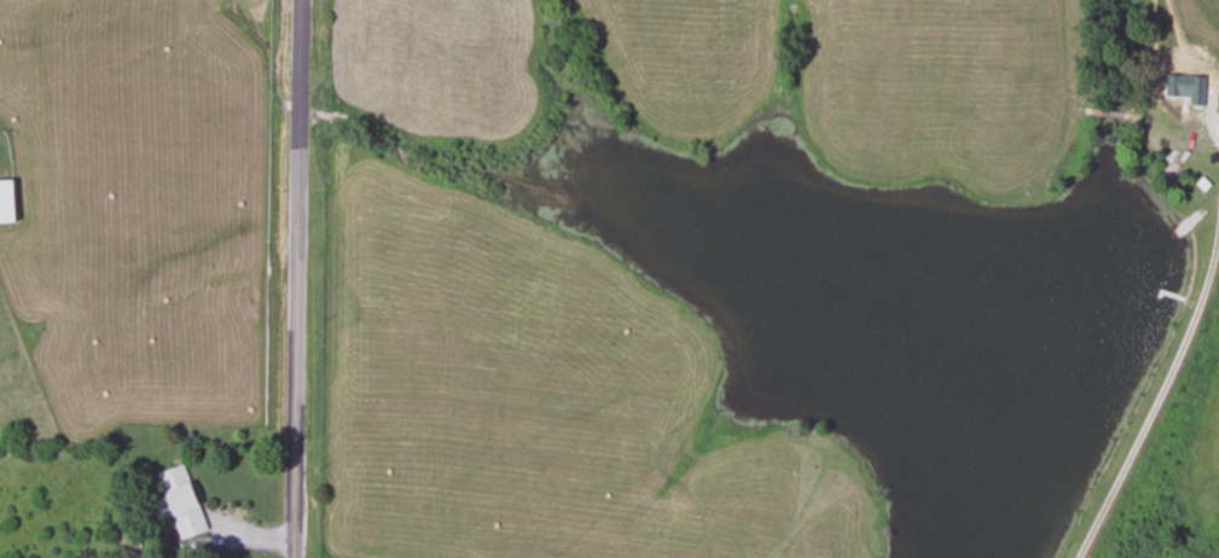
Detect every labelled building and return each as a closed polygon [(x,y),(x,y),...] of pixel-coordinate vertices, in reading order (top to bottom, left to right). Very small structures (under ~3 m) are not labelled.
[(12,222),(11,178),(0,179),(0,222),(12,222)] [(179,539),(205,530),(183,463),(154,472),(163,500),(151,503),(156,517),(170,513),(179,539)]
